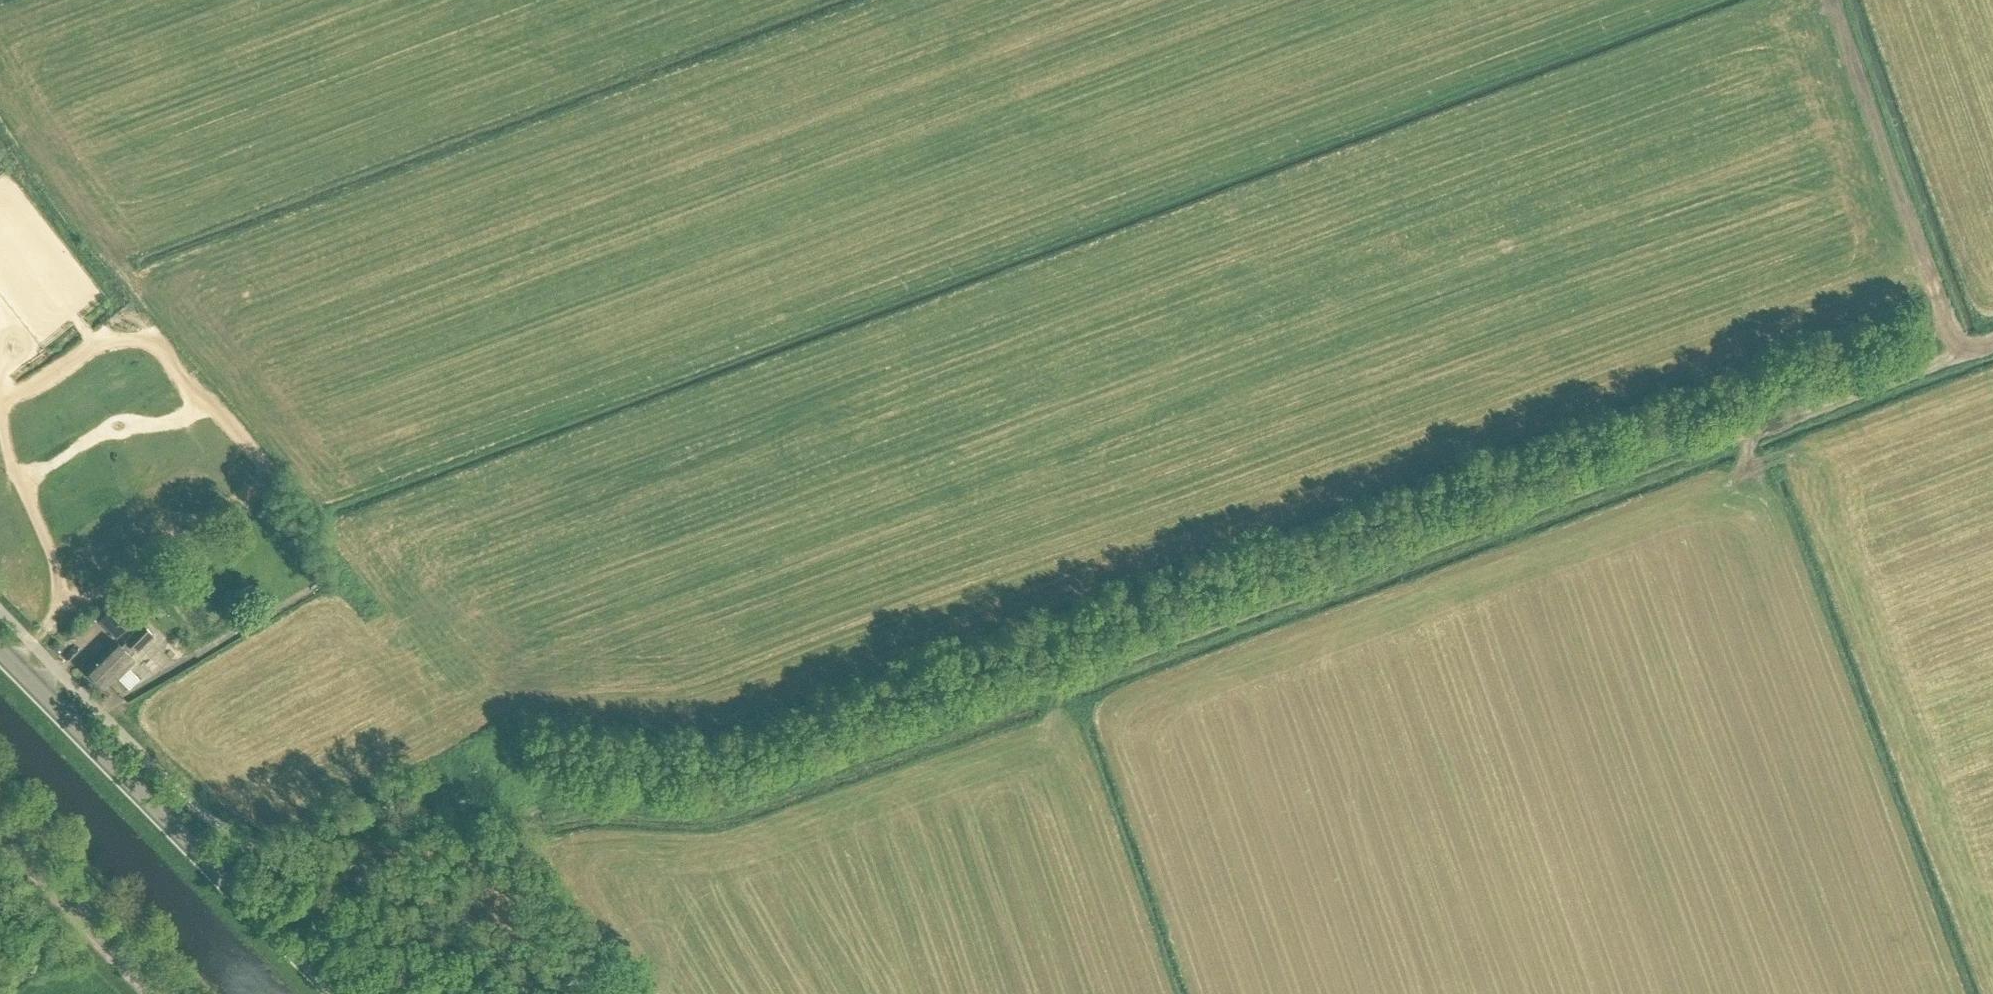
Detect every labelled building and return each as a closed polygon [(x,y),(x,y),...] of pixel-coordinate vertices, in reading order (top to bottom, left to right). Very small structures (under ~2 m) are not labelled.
[(116,639),(135,622),(118,604),(99,621),(116,639)] [(122,642),(134,655),(151,638),(139,625),(122,642)] [(118,643),(90,674),(104,687),(116,674),(120,677),(136,660),(118,643)]
